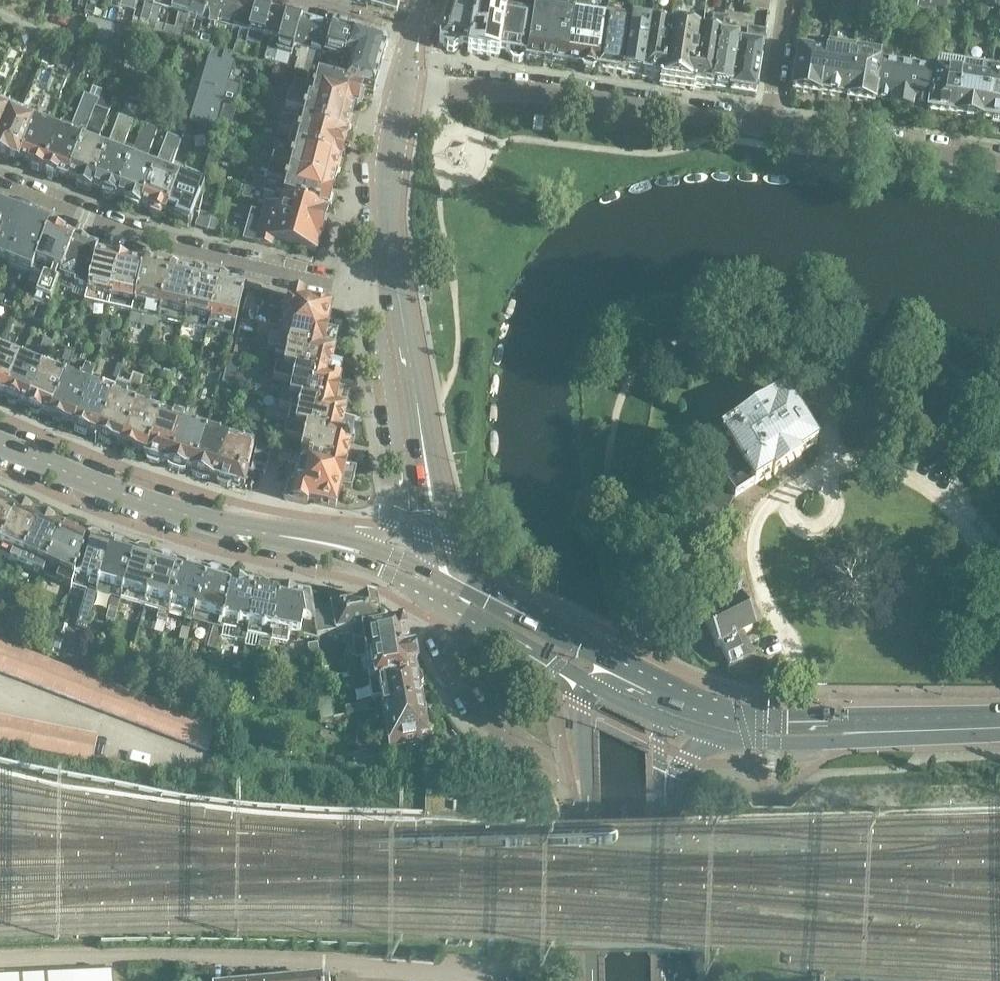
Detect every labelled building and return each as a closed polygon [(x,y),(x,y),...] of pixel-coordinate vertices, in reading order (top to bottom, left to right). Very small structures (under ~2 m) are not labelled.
[(78,7),(87,9),(89,0),(80,0),(78,7)] [(87,9),(85,14),(100,19),(102,12),(96,10),(98,0),(89,0),(87,9)] [(111,7),(114,8),(110,21),(116,23),(120,10),(122,0),(113,0),(111,7)] [(120,10),(134,14),(137,2),(138,0),(122,0),(120,10)] [(137,2),(145,4),(140,20),(133,18),(131,27),(147,31),(154,7),(155,0),(138,0),(137,2)] [(154,7),(147,31),(153,33),(161,35),(164,36),(167,26),(157,24),(161,9),(172,12),(176,0),(155,0),(154,7)] [(172,12),(179,14),(175,29),(167,26),(164,36),(180,40),(187,16),(191,0),(176,0),(172,12)] [(187,16),(180,40),(196,44),(199,31),(193,30),(196,18),(202,20),(208,0),(191,0),(187,16)] [(199,31),(196,44),(211,49),(217,25),(225,0),(208,0),(202,20),(199,31)] [(217,25),(211,49),(212,49),(215,50),(220,34),(224,35),(226,28),(232,29),(240,0),(239,0),(225,0),(217,25)] [(240,0),(232,29),(233,30),(233,29),(239,30),(232,55),(237,56),(241,57),(244,45),(248,33),(255,5),(240,0)] [(397,12),(401,0),(355,0),(397,12)] [(451,4),(440,41),(441,43),(445,44),(445,46),(449,52),(455,53),(460,49),(460,47),(467,48),(474,8),(476,8),(477,0),(452,0),(451,4)] [(467,48),(470,48),(469,53),(472,53),(488,55),(488,56),(500,58),(501,53),(502,53),(502,51),(501,51),(508,13),(506,13),(507,6),(503,5),(504,0),(477,0),(476,8),(474,8),(467,48)] [(765,0),(744,0),(743,9),(768,13),(770,1),(768,0),(765,0)] [(889,5),(918,10),(919,0),(890,0),(889,5)] [(918,10),(936,12),(938,0),(919,0),(918,10)] [(984,4),(999,8),(999,0),(984,0),(984,4)] [(533,17),(526,57),(528,58),(528,61),(568,67),(568,66),(577,18),(574,18),(575,13),(553,10),(554,5),(535,2),(534,12),(533,17)] [(248,33),(244,45),(253,48),(260,50),(263,37),(272,9),(255,5),(248,33)] [(272,9),(263,37),(270,39),(265,56),(263,62),(272,66),(276,51),(279,41),(286,13),(272,9)] [(577,18),(568,66),(581,68),(581,69),(584,70),(586,73),(592,74),(595,73),(596,69),(598,69),(605,23),(597,21),(598,11),(591,11),(576,9),(574,18),(577,18)] [(596,69),(595,73),(597,72),(622,76),(622,74),(624,74),(632,15),(625,15),(606,12),(605,21),(605,23),(598,69),(596,69)] [(279,41),(276,51),(291,56),(294,46),(301,18),(286,13),(279,41)] [(502,51),(502,53),(510,55),(510,56),(514,62),(520,63),(526,59),(526,57),(533,17),(508,13),(501,51),(502,51)] [(622,74),(622,76),(625,76),(644,79),(644,80),(645,80),(645,78),(643,78),(651,27),(651,20),(652,18),(632,15),(624,74),(622,74)] [(702,36),(695,90),(695,88),(710,90),(710,88),(712,88),(719,42),(721,42),(721,39),(722,30),(725,17),(714,15),(711,31),(712,31),(711,37),(702,36)] [(90,18),(88,18),(82,38),(123,49),(128,29),(90,18)] [(301,18),(294,46),(294,47),(301,48),(294,72),(302,74),(309,51),(316,22),(301,18)] [(645,78),(645,80),(661,82),(661,84),(661,85),(670,29),(669,29),(670,23),(651,20),(651,27),(643,78),(645,78)] [(670,29),(661,85),(695,90),(702,36),(702,35),(704,26),(690,24),(671,21),(670,23),(669,29),(670,29)] [(316,22),(309,51),(302,74),(309,76),(317,78),(319,79),(321,70),(313,68),(317,53),(325,55),(332,26),(316,22)] [(332,27),(325,55),(342,60),(351,32),(332,27)] [(732,93),(757,97),(767,33),(762,32),(747,29),(746,42),(739,41),(732,93)] [(710,88),(710,90),(713,90),(714,89),(732,93),(739,41),(740,32),(722,30),(721,42),(719,42),(712,88),(710,88)] [(339,74),(336,83),(344,85),(360,90),(363,91),(362,91),(364,92),(373,95),(387,46),(385,42),(351,32),(342,60),(339,74)] [(153,33),(150,45),(157,47),(161,35),(153,33)] [(879,89),(877,102),(891,104),(891,107),(893,107),(893,109),(897,115),(903,116),(908,111),(909,109),(911,110),(912,107),(927,110),(929,95),(931,95),(935,71),(936,71),(936,69),(891,62),(894,37),(883,35),(881,49),(879,63),(881,63),(877,89),(879,89)] [(792,91),(794,91),(819,95),(826,54),(828,41),(819,45),(818,53),(805,51),(798,50),(792,91)] [(826,54),(819,95),(820,96),(820,95),(846,98),(846,100),(853,58),(855,44),(828,41),(826,54)] [(853,58),(846,100),(873,104),(874,102),(877,102),(879,89),(877,89),(881,63),(879,63),(881,49),(855,44),(853,58)] [(214,133),(223,105),(237,56),(232,55),(215,50),(212,49),(192,113),(177,109),(175,116),(195,125),(214,133)] [(8,114),(12,105),(3,101),(23,57),(8,50),(0,67),(0,132),(8,114)] [(71,56),(61,53),(56,66),(66,70),(67,68),(71,56)] [(962,75),(955,117),(956,117),(956,116),(982,120),(982,121),(989,79),(992,63),(983,62),(980,77),(962,75)] [(982,121),(999,123),(999,68),(997,67),(997,62),(992,62),(992,63),(989,79),(982,121)] [(0,132),(0,157),(18,165),(19,163),(21,158),(20,157),(33,125),(32,125),(54,72),(42,66),(23,110),(12,105),(8,114),(0,132)] [(321,70),(319,79),(336,83),(339,74),(322,69),(321,70)] [(929,95),(927,110),(928,110),(928,113),(955,117),(962,75),(936,71),(935,71),(931,95),(929,95)] [(21,158),(19,163),(29,167),(30,170),(37,172),(41,171),(42,172),(60,124),(51,121),(67,80),(53,74),(32,125),(33,125),(20,157),(21,158)] [(295,85),(291,97),(352,114),(353,109),(356,110),(357,107),(361,104),(364,92),(362,91),(363,91),(360,90),(344,85),(336,83),(319,79),(317,78),(309,76),(305,88),(295,85)] [(60,124),(42,172),(44,172),(45,175),(52,178),(56,177),(67,181),(81,143),(101,94),(91,90),(89,97),(84,95),(71,129),(60,124)] [(81,143),(67,181),(68,182),(68,181),(75,183),(74,186),(91,193),(93,190),(106,153),(109,146),(109,145),(99,141),(114,99),(101,94),(81,143)] [(352,114),(291,97),(288,97),(285,108),(297,112),(295,123),(346,138),(352,114)] [(222,105),(220,114),(229,117),(232,107),(223,105),(222,105)] [(106,153),(93,190),(100,193),(102,198),(111,201),(116,199),(133,154),(122,150),(133,123),(128,121),(131,114),(123,111),(120,118),(109,146),(106,153)] [(291,135),(288,147),(340,162),(342,156),(344,156),(347,147),(344,146),(346,138),(295,123),(282,119),(279,132),(291,135)] [(133,154),(116,199),(123,202),(122,205),(140,212),(157,163),(147,159),(157,132),(156,132),(159,125),(147,120),(133,154)] [(170,129),(157,163),(141,208),(148,211),(150,215),(161,219),(165,217),(179,181),(178,181),(181,173),(181,172),(171,169),(184,135),(170,129)] [(226,157),(229,149),(212,143),(209,151),(221,155),(226,157)] [(270,169),(333,186),(339,163),(340,163),(340,162),(288,147),(285,159),(273,156),(272,158),(240,151),(238,160),(253,165),(270,169)] [(204,169),(203,175),(214,178),(221,155),(209,151),(204,169)] [(251,174),(267,178),(267,180),(278,184),(275,195),(282,197),(283,198),(327,211),(328,208),(331,206),(333,199),(331,195),(332,192),(331,192),(333,186),(270,169),(253,165),(251,174)] [(179,181),(165,217),(166,217),(175,220),(174,221),(189,227),(190,225),(191,225),(194,217),(199,218),(203,201),(200,200),(208,178),(202,177),(196,174),(183,169),(181,173),(178,181),(179,181)] [(244,188),(241,198),(265,204),(264,208),(263,208),(261,213),(251,211),(245,234),(246,234),(245,240),(271,246),(273,239),(315,251),(320,233),(324,231),(326,222),(325,220),(327,211),(283,198),(282,197),(275,195),(244,188)] [(8,265),(14,249),(9,247),(12,237),(7,235),(15,216),(5,212),(3,210),(0,208),(0,262),(8,265)] [(14,249),(8,265),(31,274),(32,272),(35,265),(48,230),(47,230),(48,229),(44,228),(43,226),(39,224),(37,225),(15,216),(7,235),(12,237),(9,247),(14,249)] [(210,218),(207,231),(219,234),(223,222),(210,218)] [(48,230),(35,265),(32,272),(43,276),(35,296),(33,302),(39,304),(32,320),(42,324),(57,286),(58,281),(61,275),(74,240),(61,236),(60,232),(54,230),(50,231),(48,230)] [(61,275),(58,281),(57,286),(73,292),(75,287),(87,292),(96,253),(97,253),(98,249),(87,246),(86,242),(80,240),(75,241),(74,240),(61,275)] [(87,292),(87,293),(85,301),(85,302),(109,308),(111,299),(119,260),(110,257),(107,252),(98,249),(97,253),(96,253),(87,292)] [(119,260),(111,299),(109,308),(132,313),(134,304),(142,265),(141,264),(141,265),(126,262),(125,261),(119,260)] [(142,265),(134,304),(132,313),(131,314),(130,322),(155,328),(157,319),(159,310),(167,271),(165,270),(164,270),(150,267),(142,265)] [(167,271),(159,310),(157,319),(182,325),(184,315),(192,277),(176,273),(176,272),(167,271)] [(192,277),(184,315),(182,325),(207,331),(209,321),(217,282),(216,283),(202,279),(202,278),(192,276),(192,277)] [(217,282),(209,321),(207,331),(233,337),(235,327),(243,294),(243,289),(227,285),(227,284),(217,282)] [(287,303),(278,340),(334,353),(334,352),(333,351),(338,332),(327,330),(332,308),(289,298),(288,304),(287,303)] [(0,343),(9,320),(0,317),(0,343)] [(77,326),(67,322),(63,333),(73,337),(77,326)] [(278,339),(280,330),(258,325),(256,336),(270,338),(278,340),(278,339)] [(104,332),(101,345),(109,347),(113,334),(104,332)] [(42,338),(38,350),(46,354),(51,342),(42,338)] [(283,368),(283,369),(295,372),(339,381),(344,363),(332,360),(334,353),(278,340),(270,338),(267,351),(286,354),(283,368)] [(3,397),(19,360),(22,352),(0,343),(0,396),(3,397)] [(102,345),(100,354),(112,357),(114,348),(102,345)] [(152,346),(149,358),(157,360),(160,348),(152,346)] [(246,349),(236,347),(233,358),(244,360),(246,349)] [(65,348),(61,360),(69,363),(74,351),(65,348)] [(19,360),(3,397),(5,398),(7,401),(11,403),(15,404),(19,404),(20,404),(26,407),(44,361),(22,352),(19,360)] [(176,352),(173,364),(181,366),(184,354),(176,352)] [(228,357),(223,384),(232,386),(237,360),(228,357)] [(215,373),(224,375),(228,360),(219,358),(215,373)] [(44,361),(26,407),(28,408),(29,412),(36,414),(40,412),(49,416),(66,373),(66,371),(44,361)] [(292,384),(289,397),(289,398),(300,401),(346,411),(346,410),(345,410),(349,391),(339,389),(340,382),(339,381),(295,372),(283,369),(276,367),(273,379),(292,384)] [(66,373),(49,416),(52,418),(53,422),(58,424),(63,421),(73,426),(87,387),(91,378),(67,369),(66,371),(66,373)] [(87,387),(73,426),(75,427),(74,430),(86,434),(87,431),(98,435),(111,396),(114,389),(114,387),(91,378),(87,387)] [(138,397),(122,445),(124,446),(125,451),(131,453),(135,450),(145,454),(144,456),(146,457),(157,418),(158,419),(160,408),(163,396),(141,388),(138,397)] [(114,389),(111,396),(98,435),(100,436),(99,440),(110,444),(111,440),(122,445),(138,397),(114,389)] [(181,392),(177,405),(186,407),(190,395),(181,392)] [(725,433),(705,446),(725,479),(714,485),(710,483),(706,486),(706,494),(700,497),(705,549),(699,552),(700,565),(702,565),(704,604),(730,591),(732,590),(731,551),(722,547),(721,512),(723,503),(727,498),(733,492),(737,496),(755,485),(757,484),(773,474),(778,482),(806,464),(800,456),(819,444),(808,425),(819,418),(814,411),(803,418),(787,393),(724,432),(725,433)] [(295,426),(295,427),(351,440),(350,439),(354,421),(344,418),(346,411),(300,401),(289,398),(289,397),(281,395),(278,409),(290,411),(287,424),(295,426)] [(229,401),(225,419),(233,421),(237,402),(229,401)] [(157,418),(146,457),(147,457),(148,461),(157,464),(162,462),(169,464),(184,416),(160,408),(158,419),(157,418)] [(184,416),(169,464),(168,467),(170,467),(173,469),(179,471),(185,472),(185,470),(192,472),(207,424),(184,416)] [(248,416),(245,429),(256,431),(259,419),(248,416)] [(207,424),(192,472),(193,472),(192,474),(195,475),(197,477),(203,479),(208,480),(209,477),(216,479),(230,431),(207,424)] [(351,440),(295,427),(295,426),(287,424),(284,437),(304,442),(301,455),(345,465),(351,440)] [(230,431),(216,479),(217,479),(219,484),(228,487),(232,484),(239,487),(240,485),(244,486),(255,439),(230,431)] [(266,474),(271,449),(258,446),(253,471),(266,474)] [(290,473),(284,500),(307,505),(308,502),(335,508),(340,486),(352,488),(356,469),(345,465),(301,455),(280,451),(278,461),(293,465),(294,462),(301,463),(298,475),(290,473)] [(16,507),(8,504),(7,500),(0,497),(0,542),(16,507)] [(0,542),(0,556),(17,564),(21,556),(39,518),(31,514),(30,510),(22,507),(19,509),(16,507),(0,542)] [(39,518),(21,556),(17,564),(40,574),(44,566),(61,528),(54,525),(53,521),(46,518),(42,520),(39,518)] [(61,528),(44,566),(40,574),(71,588),(71,587),(74,577),(86,540),(77,536),(76,532),(68,528),(65,530),(61,528)] [(86,540),(74,577),(71,587),(87,591),(82,611),(90,613),(96,594),(99,584),(110,546),(101,544),(99,540),(92,538),(88,540),(86,540)] [(110,546),(99,584),(96,594),(110,598),(108,608),(109,608),(106,619),(114,621),(120,601),(123,591),(135,553),(125,551),(124,547),(116,545),(112,547),(110,546)] [(135,553),(123,591),(120,601),(144,608),(147,598),(158,560),(149,558),(147,554),(140,552),(136,554),(135,553)] [(158,560),(147,598),(144,608),(159,612),(157,620),(158,620),(154,632),(162,634),(168,614),(171,605),(182,567),(174,565),(171,561),(164,559),(160,561),(158,560)] [(182,567),(171,605),(168,614),(192,622),(195,612),(207,574),(198,572),(196,568),(188,566),(184,568),(182,567)] [(207,574),(195,612),(192,622),(210,627),(205,647),(217,651),(221,630),(223,620),(231,582),(222,579),(220,575),(213,573),(209,575),(207,574)] [(231,582),(223,620),(221,630),(220,640),(234,644),(247,646),(249,636),(251,627),(258,586),(257,587),(248,585),(245,581),(236,579),(233,582),(231,582)] [(258,586),(251,627),(249,636),(272,641),(274,631),(282,592),(272,590),(269,585),(261,584),(258,586)] [(282,592),(274,631),(272,641),(288,644),(290,634),(300,636),(317,639),(314,624),(316,625),(312,602),(311,602),(310,600),(307,599),(307,596),(297,595),(295,590),(285,588),(282,592)] [(704,604),(698,607),(719,645),(722,644),(731,664),(730,665),(731,666),(753,655),(742,634),(753,629),(740,602),(737,603),(731,591),(730,591),(704,604)] [(316,601),(312,602),(316,625),(314,624),(317,639),(318,639),(343,634),(351,632),(361,631),(381,627),(376,600),(375,600),(356,603),(356,605),(351,606),(350,601),(344,595),(335,597),(331,604),(332,609),(325,611),(324,605),(316,601)] [(381,627),(361,631),(351,632),(352,641),(355,657),(365,655),(408,648),(410,646),(408,637),(405,635),(405,632),(402,632),(401,623),(381,627)] [(181,627),(175,644),(185,647),(190,630),(181,627)] [(344,642),(343,634),(318,639),(322,659),(323,662),(332,660),(330,645),(344,642)] [(56,638),(52,648),(60,651),(63,641),(56,638)] [(104,648),(90,643),(87,655),(101,659),(103,652),(104,648)] [(309,645),(313,661),(322,659),(319,643),(309,645)] [(12,649),(0,645),(0,672),(3,673),(12,649)] [(408,648),(365,655),(356,657),(358,673),(365,672),(367,682),(374,681),(418,674),(416,665),(419,661),(417,653),(414,651),(413,648),(408,648)] [(206,656),(203,665),(213,668),(215,659),(206,656)] [(147,674),(132,669),(130,676),(144,681),(147,674)] [(75,700),(84,676),(72,672),(63,695),(75,700)] [(418,674),(374,681),(367,682),(370,699),(380,697),(383,707),(423,702),(420,688),(423,686),(422,679),(418,677),(418,674)] [(87,704),(96,681),(84,676),(75,700),(87,704)] [(99,709),(108,685),(96,681),(87,704),(99,709)] [(211,684),(209,692),(220,694),(222,686),(211,684)] [(111,713),(120,690),(108,685),(99,709),(111,713)] [(263,687),(252,685),(249,702),(260,704),(263,687)] [(123,718),(132,694),(120,690),(111,713),(123,718)] [(135,723),(144,699),(132,694),(123,718),(135,723)] [(147,727),(156,704),(144,699),(135,723),(147,727)] [(345,705),(347,713),(365,709),(364,701),(345,705)] [(423,702),(383,707),(383,709),(382,709),(389,751),(412,747),(423,745),(422,739),(428,738),(425,715),(427,713),(426,706),(423,704),(423,702)] [(159,732),(168,708),(156,704),(147,727),(159,732)] [(321,707),(323,715),(332,714),(331,705),(321,707)] [(171,736),(180,713),(168,708),(159,732),(171,736)] [(183,741),(192,717),(180,713),(171,736),(183,741)] [(9,718),(0,716),(0,742),(4,743),(9,718)] [(195,745),(204,722),(192,717),(183,741),(195,745)] [(16,745),(21,720),(9,718),(4,743),(16,745)] [(29,748),(34,723),(21,720),(16,745),(29,748)] [(207,750),(216,726),(204,722),(195,745),(207,750)] [(42,750),(46,725),(34,723),(29,748),(42,750)] [(54,753),(59,728),(46,725),(42,750),(54,753)] [(67,755),(72,730),(59,728),(54,753),(67,755)] [(79,758),(84,733),(72,730),(67,755),(79,758)] [(92,760),(97,735),(84,733),(79,758),(92,760)] [(354,755),(355,767),(395,766),(394,752),(354,755)] [(531,974),(511,968),(507,980),(528,980),(531,974)] [(112,971),(104,970),(0,974),(0,980),(113,980),(112,971)]
